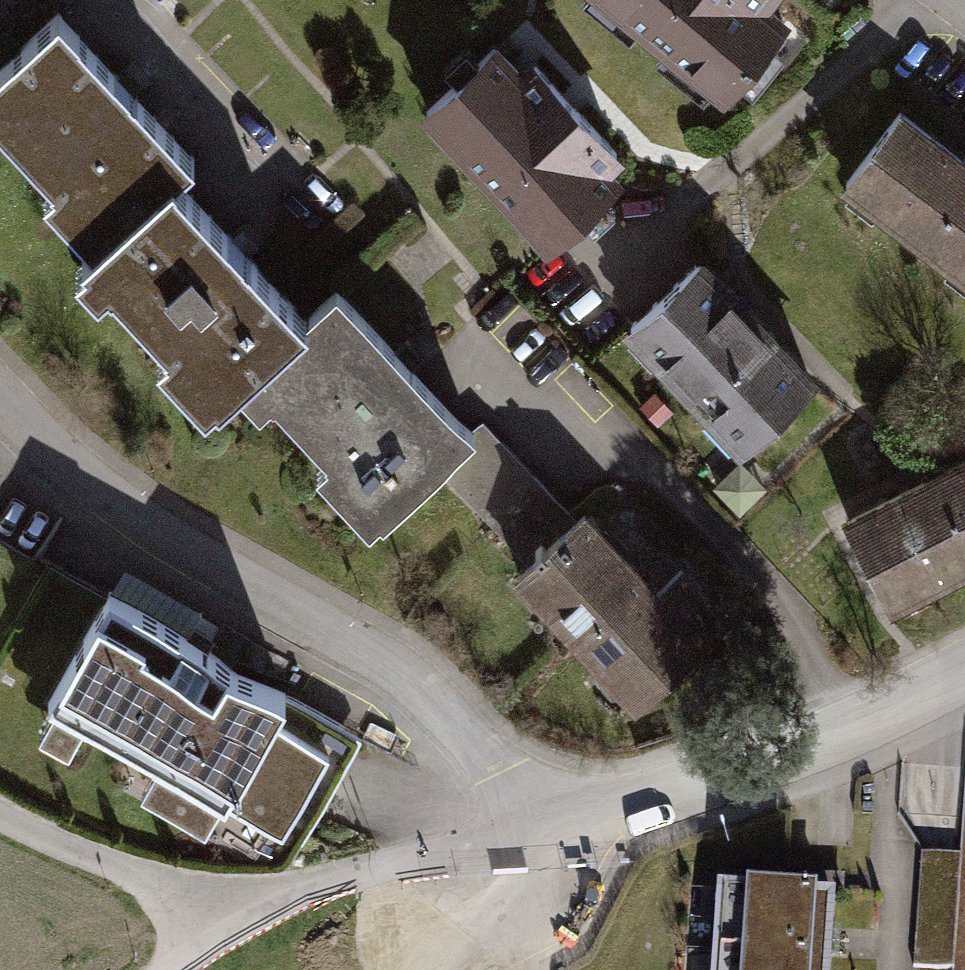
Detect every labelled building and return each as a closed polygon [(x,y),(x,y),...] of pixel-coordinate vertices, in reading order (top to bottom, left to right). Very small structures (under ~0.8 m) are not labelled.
[(714,88),(773,10),(760,0),(598,0),(714,88)] [(183,155),(118,86),(49,12),(0,57),(0,134),(45,182),(44,184),(94,238),(165,173),(183,155)] [(420,102),(542,234),(607,175),(485,43),(420,102)] [(964,280),(964,160),(890,105),(833,182),(964,280)] [(236,373),(298,316),(237,251),(165,173),(94,238),(76,255),(209,398),(236,373)] [(727,445),(802,379),(750,322),(686,250),(612,317),(727,445)] [(436,469),(473,434),(470,431),(399,359),(329,287),(298,316),(236,373),(261,401),(267,396),(322,455),(318,459),(373,518),(436,469)] [(436,469),(487,523),(536,478),(482,420),(470,431),(473,434),(436,469)] [(848,519),(891,602),(964,564),(964,459),(929,478),(848,519)] [(714,489),(739,514),(764,489),(740,464),(714,489)] [(577,522),(536,478),(487,523),(529,567),(577,522)] [(557,606),(579,630),(638,575),(583,516),(577,522),(529,567),(519,576),(552,611),(557,606)] [(204,612),(126,569),(105,602),(195,652),(207,658),(216,639),(195,628),(204,612)] [(655,593),(638,575),(579,630),(641,695),(725,616),(681,569),(655,593)] [(279,726),(290,704),(207,658),(195,652),(105,602),(48,706),(57,711),(42,738),(72,756),(87,730),(158,770),(143,796),(209,833),(225,806),(286,839),(332,754),(279,726)] [(921,853),(913,967),(953,969),(961,856),(921,853)] [(830,930),(832,900),(721,892),(717,953),(827,961),(830,930)] [(827,961),(717,953),(716,969),(827,969),(827,961)]
